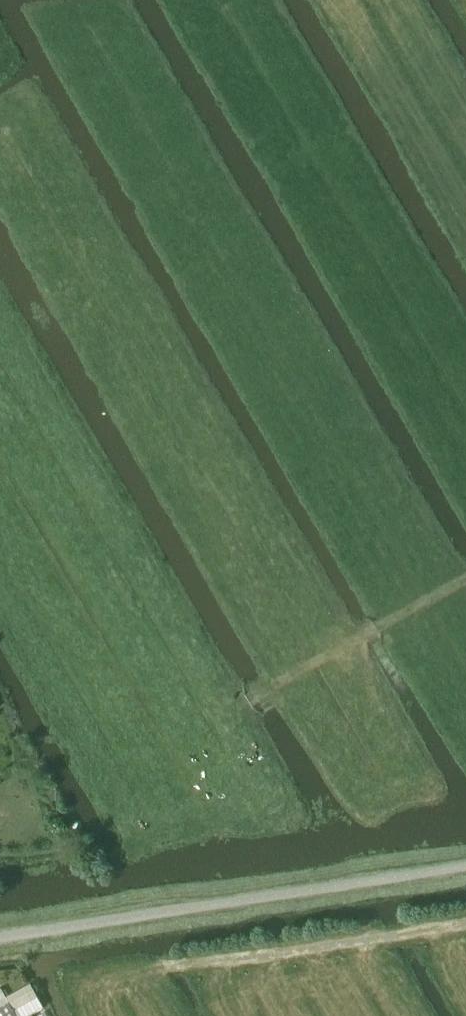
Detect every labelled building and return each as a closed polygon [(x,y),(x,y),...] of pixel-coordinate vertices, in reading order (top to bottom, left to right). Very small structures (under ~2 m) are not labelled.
[(0,1005),(0,1011),(3,1015),(13,1010),(7,1001),(0,1005)]
